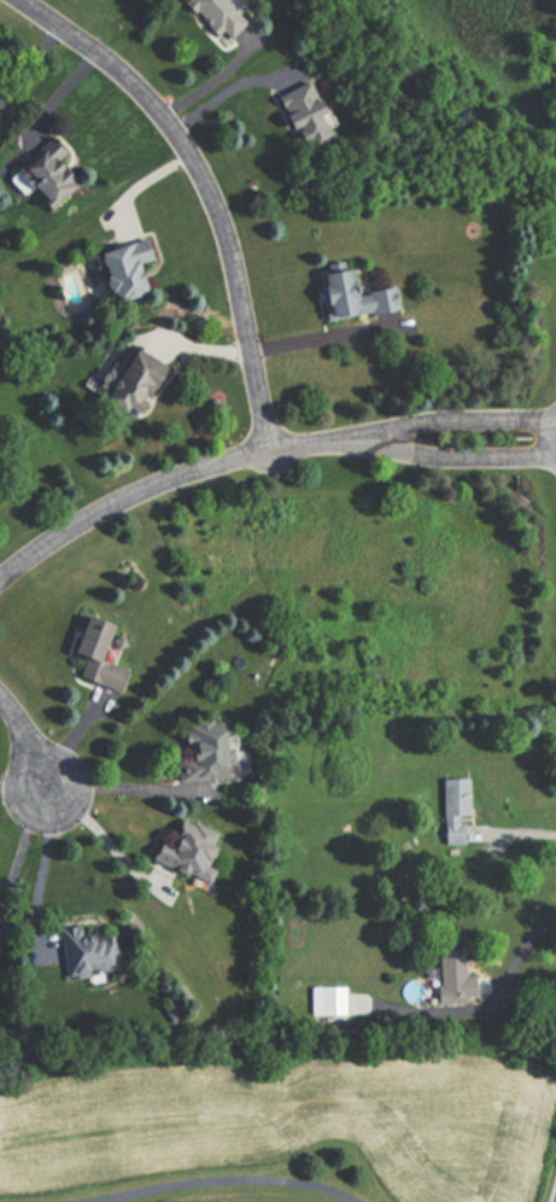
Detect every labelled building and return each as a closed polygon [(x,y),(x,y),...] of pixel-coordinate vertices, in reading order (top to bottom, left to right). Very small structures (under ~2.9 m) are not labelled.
[(253,14),(238,0),(184,0),(182,2),(224,45),(253,14)] [(271,97),(304,78),(333,134),(300,152),(271,97)] [(45,136),(60,153),(52,162),(72,182),(46,209),(8,173),(45,136)] [(142,238),(148,258),(130,264),(139,292),(107,302),(92,255),(142,238)] [(321,322),(397,308),(392,286),(351,293),(346,267),(312,274),(321,322)] [(125,351),(159,368),(134,415),(100,398),(125,351)] [(125,671),(117,694),(76,678),(82,660),(66,654),(80,617),(109,626),(96,661),(125,671)] [(172,780),(223,776),(220,722),(181,725),(182,749),(171,751),(172,780)] [(440,779),(440,845),(466,845),(466,779),(440,779)] [(148,859),(160,829),(169,832),(174,818),(213,835),(200,867),(209,870),(204,883),(148,859)] [(55,928),(63,978),(112,970),(109,938),(80,943),(77,924),(55,928)] [(472,998),(471,978),(460,978),(460,950),(433,951),(435,999),(472,998)]
